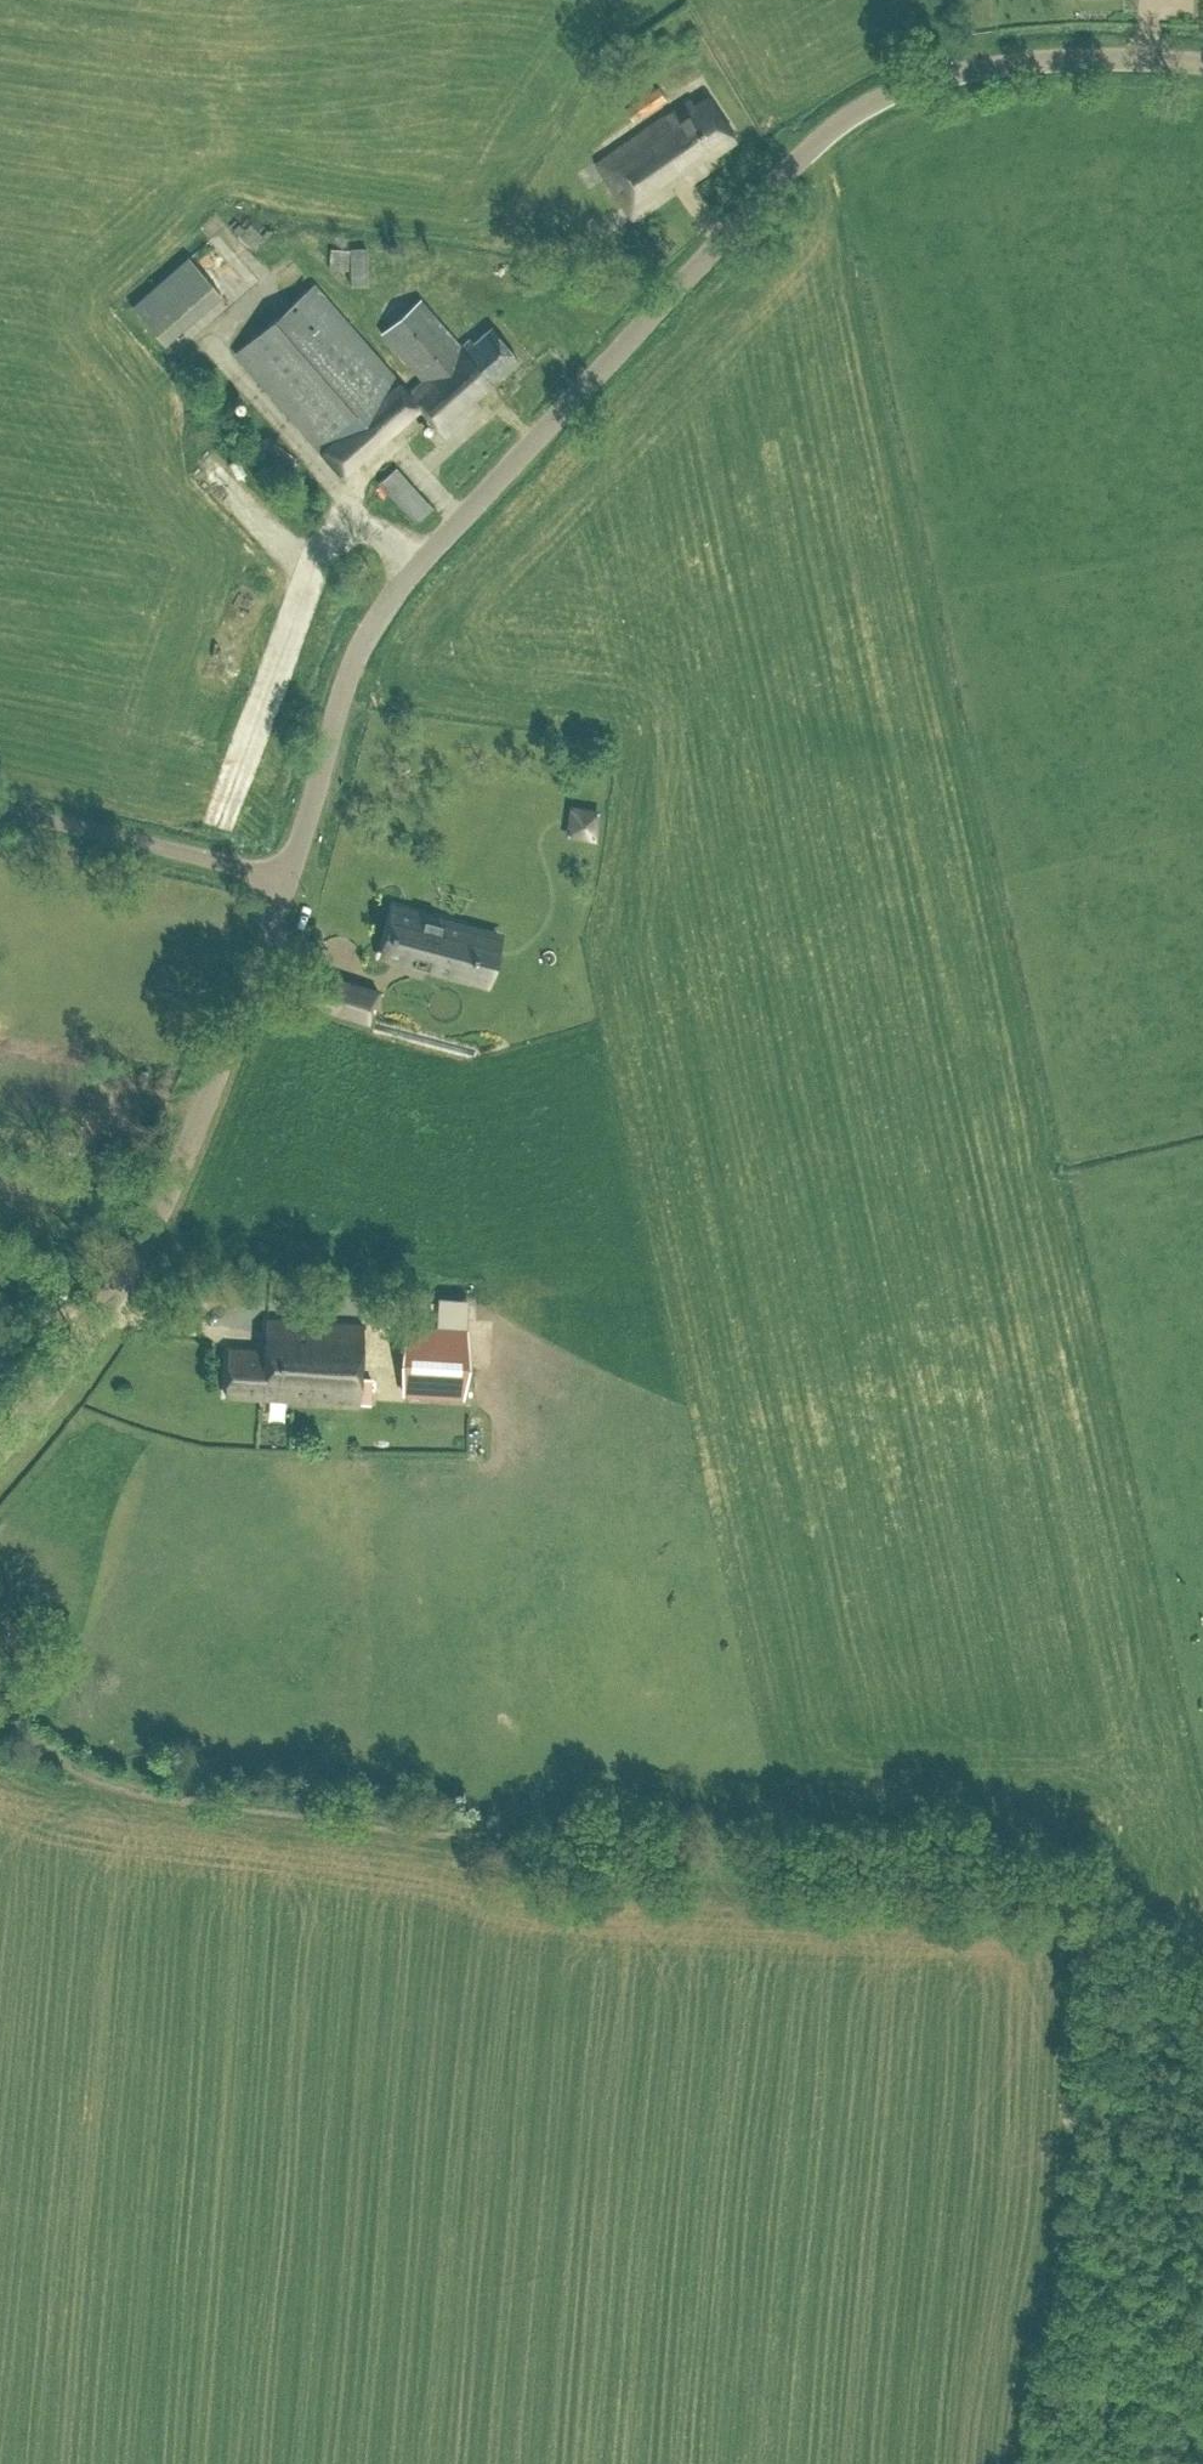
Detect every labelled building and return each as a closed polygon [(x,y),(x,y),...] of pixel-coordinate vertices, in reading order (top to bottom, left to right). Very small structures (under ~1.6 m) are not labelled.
[(636,119),(668,99),(659,86),(628,106),(636,119)] [(709,157),(737,138),(710,96),(688,111),(683,104),(599,162),(635,217),(676,189),(671,183),(687,171),(692,178),(713,163),(709,157)] [(665,246),(686,243),(684,229),(663,232),(665,246)] [(366,284),(367,246),(350,246),(350,248),(329,248),(329,269),(349,269),(349,284),(366,284)] [(175,334),(224,280),(188,247),(139,301),(175,334)] [(473,396),(518,358),(490,326),(473,341),(470,337),(461,345),(420,298),(382,331),(421,376),(406,389),(314,282),(235,351),(341,473),(419,404),(444,434),(480,403),(473,396)] [(385,473),(422,517),(438,504),(401,460),(385,473)] [(397,908),(383,954),(465,978),(473,952),(459,948),(465,928),(397,908)] [(305,1003),(368,1022),(378,991),(315,971),(305,1003)] [(359,1404),(364,1324),(266,1318),(264,1351),(229,1349),(226,1391),(262,1394),(262,1390),(290,1392),(289,1400),(359,1404)] [(407,1326),(403,1390),(462,1394),(466,1330),(435,1328),(407,1326)]
